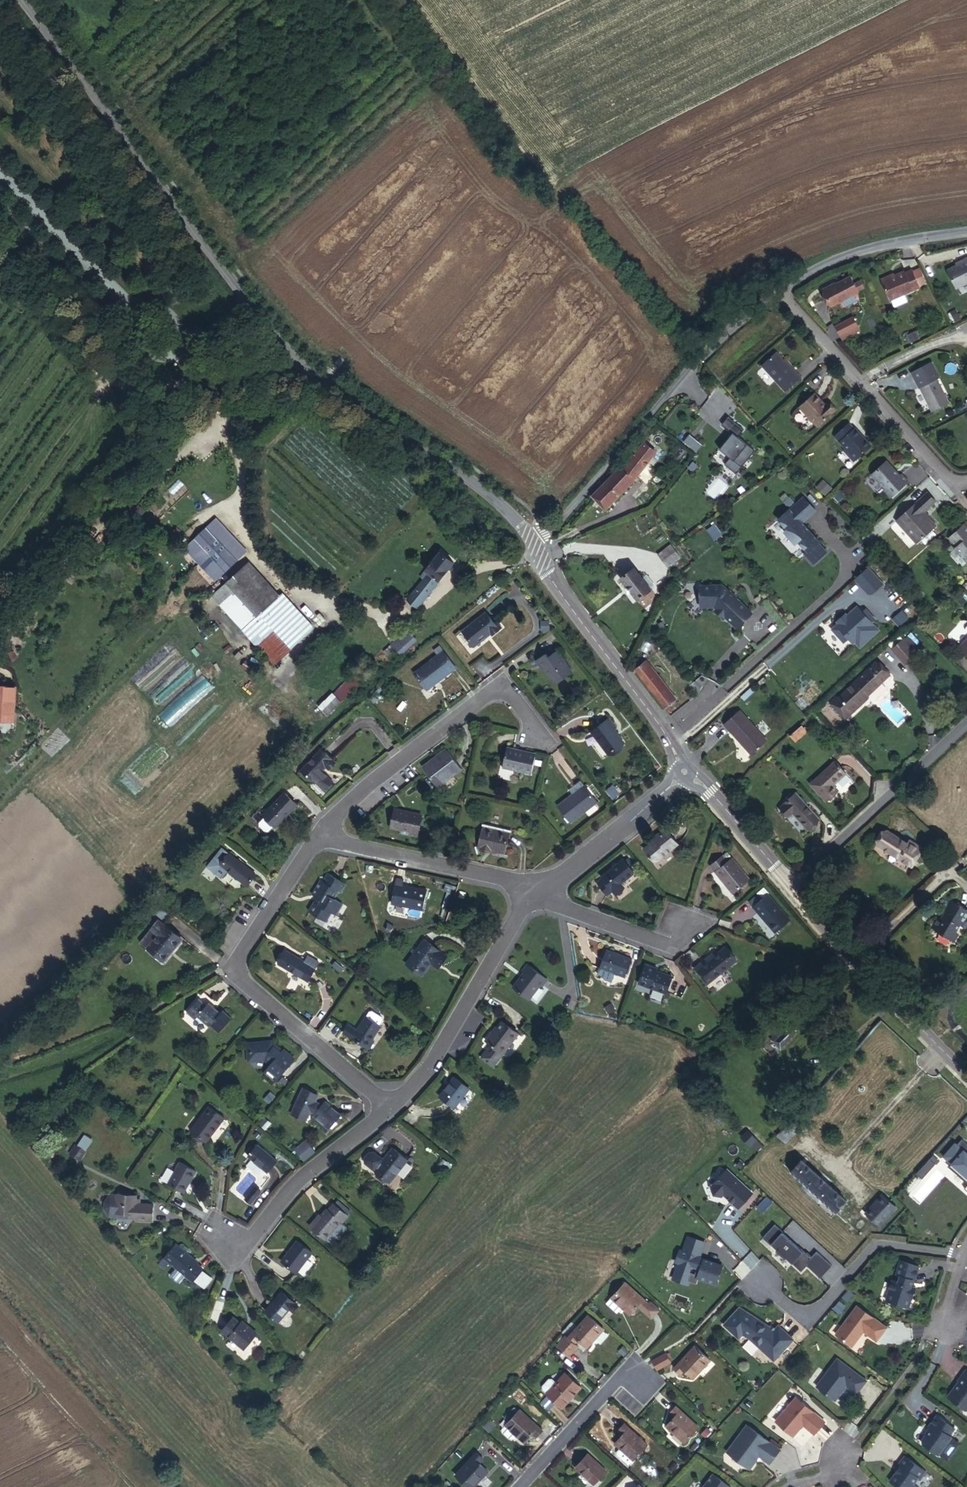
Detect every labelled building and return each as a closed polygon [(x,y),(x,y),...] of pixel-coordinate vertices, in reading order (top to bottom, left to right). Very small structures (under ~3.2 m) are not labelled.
[(959,264),(951,268),(952,270),(938,277),(947,295),(966,285),(966,281),(959,264)] [(919,286),(910,270),(903,274),(912,290),(919,286)] [(912,290),(903,274),(902,272),(897,276),(895,275),(874,286),(884,306),(913,292),(912,290)] [(825,314),(852,300),(848,292),(845,285),(833,291),(828,291),(816,297),(825,314)] [(859,297),(855,288),(848,292),(852,300),(859,297)] [(953,324),(950,317),(945,320),(947,326),(953,324)] [(848,326),(831,334),(837,346),(854,338),(848,326)] [(914,346),(910,338),(901,343),(904,350),(914,346)] [(795,384),(790,378),(787,377),(771,358),(756,372),(780,399),(795,384)] [(944,409),(932,385),(935,384),(926,368),(906,378),(914,394),(916,394),(927,418),(944,409)] [(829,418),(821,409),(818,412),(809,401),(795,415),(812,434),(829,418)] [(723,422),(716,430),(727,439),(714,455),(725,464),(719,470),(731,480),(750,456),(733,443),(739,435),(723,422)] [(851,468),(868,452),(862,445),(860,445),(857,443),(858,440),(852,434),(851,436),(845,431),(832,444),(843,455),(841,457),(851,468)] [(684,440),(678,447),(685,453),(691,446),(684,440)] [(641,476),(653,461),(640,450),(628,465),(641,476)] [(641,476),(628,465),(620,474),(632,485),(641,476)] [(905,488),(897,480),(895,482),(882,467),(868,481),(882,495),(879,496),(887,504),(905,488)] [(632,485),(620,474),(613,476),(627,490),(632,485)] [(627,490),(613,476),(587,503),(589,505),(603,517),(627,490)] [(827,496),(819,486),(813,491),(821,501),(827,496)] [(932,533),(920,520),(931,509),(923,500),(891,528),(912,551),(932,533)] [(797,528),(811,516),(798,502),(773,525),(782,535),(779,538),(790,550),(793,547),(802,557),(799,559),(808,569),(822,557),(813,548),(814,547),(797,528)] [(242,561),(210,528),(180,559),(212,591),(242,561)] [(965,543),(966,541),(958,532),(944,545),(952,554),(950,558),(962,571),(966,567),(966,545),(965,543)] [(661,571),(673,562),(664,550),(652,559),(661,571)] [(430,593),(450,567),(436,557),(416,582),(419,585),(404,605),(413,612),(428,593),(430,593)] [(867,567),(854,580),(866,591),(871,586),(877,591),(885,583),(867,567)] [(262,587),(246,570),(237,579),(253,595),(262,587)] [(636,582),(629,572),(612,585),(630,607),(645,594),(644,592),(636,582)] [(260,610),(250,599),(253,595),(237,579),(218,597),(245,624),(260,610)] [(647,588),(640,579),(636,582),(644,592),(647,590),(647,588)] [(268,610),(277,602),(262,587),(253,595),(250,599),(260,610),(264,605),(268,610)] [(717,591),(695,592),(696,607),(702,613),(709,613),(711,614),(711,617),(717,623),(720,622),(731,633),(734,633),(747,619),(717,591)] [(312,634),(279,599),(277,602),(268,610),(302,644),(312,634)] [(302,644),(268,610),(264,605),(260,610),(245,624),(265,643),(261,647),(267,653),(280,665),(302,644)] [(856,652),(874,635),(867,628),(870,624),(861,614),(858,618),(853,612),(845,618),(847,620),(844,623),(841,619),(832,627),(834,628),(828,634),(839,647),(844,643),(849,648),(850,646),(856,652)] [(499,634),(494,626),(486,616),(460,636),(472,650),(489,637),(491,640),(499,634)] [(503,631),(497,624),(494,626),(499,634),(503,631)] [(391,655),(404,642),(407,638),(401,633),(386,650),(391,655)] [(912,650),(901,637),(893,645),(898,650),(896,652),(902,659),(912,650)] [(398,662),(411,648),(404,642),(391,655),(398,662)] [(427,695),(456,672),(441,655),(413,677),(427,695)] [(572,677),(555,657),(548,663),(544,659),(536,666),(555,690),(572,677)] [(848,715),(886,680),(870,663),(834,699),(848,715)] [(675,700),(646,664),(635,672),(665,709),(675,700)] [(344,701),(362,683),(353,674),(335,693),(344,701)] [(19,684),(0,683),(0,720),(19,720),(19,684)] [(333,694),(318,708),(327,718),(343,704),(333,694)] [(848,715),(834,699),(831,696),(818,709),(835,727),(848,715)] [(768,741),(740,710),(724,725),(751,756),(768,741)] [(623,750),(613,736),(614,734),(607,725),(592,737),(610,760),(623,750)] [(792,745),(802,735),(796,728),(786,739),(792,745)] [(529,779),(533,757),(504,751),(500,773),(529,779)] [(427,770),(445,756),(442,753),(425,767),(427,770)] [(458,773),(445,756),(427,770),(425,767),(419,771),(435,791),(458,773)] [(319,778),(324,774),(328,777),(334,770),(321,757),(300,777),(309,787),(311,786),(323,798),(331,791),(319,778)] [(835,795),(830,789),(842,777),(831,765),(805,787),(821,806),(835,795)] [(567,825),(596,804),(579,783),(571,788),(575,794),(555,809),(567,825)] [(819,829),(792,799),(776,814),(784,824),(790,820),(807,839),(819,829)] [(275,835),(297,814),(285,801),(263,823),(275,835)] [(416,842),(420,820),(395,815),(392,833),(399,833),(399,839),(416,842)] [(505,854),(508,837),(483,831),(479,852),(487,854),(488,851),(493,852),(505,854)] [(658,846),(668,837),(664,832),(654,841),(656,843),(658,846)] [(678,849),(668,837),(658,846),(656,843),(642,854),(654,869),(678,849)] [(908,870),(920,852),(908,844),(903,851),(884,837),(876,848),(908,870)] [(256,883),(221,857),(207,874),(221,886),(227,879),(247,895),(256,883)] [(632,868),(627,862),(623,865),(628,871),(632,868)] [(620,890),(634,878),(628,871),(623,865),(622,864),(601,881),(600,884),(595,887),(608,903),(613,899),(614,901),(624,894),(620,890)] [(750,889),(732,867),(727,871),(721,865),(710,875),(733,904),(750,889)] [(333,902),(337,895),(340,896),(344,888),(327,878),(322,886),(319,884),(311,898),(316,901),(307,915),(323,925),(329,916),(334,919),(342,907),(333,902)] [(426,917),(431,897),(406,891),(408,886),(398,884),(392,909),(426,917)] [(752,917),(760,909),(756,904),(747,912),(752,917)] [(788,929),(766,904),(760,909),(752,917),(772,943),(788,929)] [(961,923),(965,925),(966,921),(966,913),(950,904),(944,915),(948,916),(943,923),(938,921),(931,933),(957,946),(964,934),(958,931),(961,923)] [(164,959),(176,945),(162,933),(170,925),(157,914),(150,923),(156,929),(148,939),(153,944),(144,956),(160,970),(167,961),(164,959)] [(167,961),(179,948),(176,945),(164,959),(167,961)] [(458,968),(436,951),(418,973),(433,986),(445,971),(452,976),(458,968)] [(285,972),(293,960),(286,954),(278,967),(285,972)] [(708,995),(739,971),(727,956),(719,963),(713,968),(711,965),(694,979),(708,995)] [(624,986),(632,968),(604,957),(597,976),(602,978),(613,982),(624,986)] [(307,986),(315,974),(304,966),(293,960),(285,972),(307,986)] [(307,960),(304,966),(315,974),(319,967),(307,960)] [(541,992),(547,984),(527,969),(521,976),(524,978),(513,993),(528,1005),(539,990),(541,992)] [(664,1004),(671,986),(645,975),(638,992),(664,1004)] [(610,991),(613,982),(602,978),(600,984),(603,988),(610,991)] [(208,1011),(210,1008),(202,1001),(196,1008),(205,1014),(208,1011)] [(209,1035),(220,1022),(208,1011),(205,1014),(196,1008),(184,1023),(192,1030),(195,1026),(208,1037),(209,1035)] [(223,1038),(233,1025),(224,1017),(220,1022),(209,1035),(215,1040),(223,1038)] [(374,1045),(382,1032),(380,1030),(383,1026),(383,1022),(373,1017),(371,1017),(359,1036),(349,1031),(345,1039),(370,1056),(376,1047),(374,1045)] [(768,1046),(784,1031),(780,1026),(764,1042),(768,1046)] [(512,1049),(517,1042),(503,1030),(498,1036),(496,1035),(485,1048),(490,1053),(480,1064),(491,1074),(502,1062),(500,1060),(510,1047),(512,1049)] [(776,1054),(792,1039),(784,1031),(768,1046),(776,1054)] [(295,1067),(271,1049),(268,1053),(246,1055),(247,1067),(263,1065),(270,1072),(263,1081),(275,1090),(295,1067)] [(454,1116),(469,1096),(454,1083),(438,1103),(454,1116)] [(342,1122),(326,1109),(323,1112),(316,1108),(318,1103),(301,1095),(292,1114),(309,1122),(311,1118),(316,1120),(314,1123),(329,1137),(342,1122)] [(305,1129),(309,1122),(292,1114),(289,1122),(305,1129)] [(206,1152),(226,1129),(211,1117),(192,1140),(206,1152)] [(782,1147),(799,1128),(790,1120),(773,1139),(782,1147)] [(262,1135),(267,1128),(261,1123),(256,1129),(262,1135)] [(329,1137),(314,1123),(310,1127),(326,1140),(329,1137)] [(303,1163),(316,1153),(306,1141),(293,1151),(303,1163)] [(960,1143),(956,1148),(954,1147),(942,1160),(950,1167),(948,1170),(966,1186),(966,1148),(960,1143)] [(85,1157),(75,1150),(71,1157),(80,1164),(85,1157)] [(278,1169),(258,1152),(249,1164),(268,1181),(278,1169)] [(387,1190),(406,1169),(391,1156),(379,1169),(373,1163),(368,1163),(365,1167),(365,1172),(387,1190)] [(847,1207),(798,1162),(792,1167),(795,1170),(789,1177),(836,1219),(847,1207)] [(187,1202),(201,1180),(185,1170),(171,1192),(187,1202)] [(737,1212),(751,1197),(727,1174),(711,1191),(713,1198),(721,1200),(722,1198),(737,1212)] [(897,1213),(889,1206),(882,1200),(865,1218),(878,1231),(897,1213)] [(144,1213),(144,1207),(140,1206),(140,1203),(115,1201),(106,1213),(116,1224),(122,1222),(142,1224),(142,1229),(157,1229),(157,1213),(144,1213)] [(346,1232),(354,1224),(338,1211),(331,1220),(329,1218),(320,1229),(318,1227),(313,1233),(335,1252),(339,1252),(350,1239),(350,1236),(346,1232)] [(783,1237),(773,1228),(761,1242),(770,1249),(800,1275),(806,1269),(820,1281),(831,1268),(817,1256),(812,1262),(801,1253),(800,1254),(782,1238),(783,1237)] [(700,1262),(706,1243),(690,1237),(684,1252),(681,1252),(677,1263),(681,1264),(674,1282),(688,1288),(688,1285),(697,1287),(699,1279),(717,1286),(724,1267),(705,1260),(704,1264),(700,1262)] [(299,1281),(314,1261),(299,1248),(283,1269),(299,1281)] [(199,1272),(179,1254),(166,1266),(167,1267),(172,1272),(194,1292),(196,1291),(204,1281),(205,1280),(199,1275),(199,1272)] [(910,1303),(913,1290),(908,1288),(909,1283),(912,1283),(915,1269),(899,1264),(893,1278),(896,1280),(894,1285),(888,1283),(884,1294),(887,1295),(884,1305),(904,1311),(906,1303),(910,1303)] [(167,1278),(172,1272),(167,1267),(161,1273),(167,1278)] [(204,1298),(211,1288),(204,1281),(196,1291),(204,1298)] [(650,1307),(626,1284),(623,1287),(615,1296),(607,1305),(618,1315),(620,1313),(623,1309),(625,1311),(632,1317),(639,1309),(644,1314),(645,1313),(650,1307)] [(615,1296),(623,1287),(620,1284),(611,1292),(615,1296)] [(181,1297),(188,1302),(193,1296),(185,1291),(181,1297)] [(279,1309),(286,1301),(284,1299),(277,1307),(279,1309)] [(291,1319),(298,1311),(286,1301),(279,1309),(277,1307),(266,1319),(277,1329),(288,1317),(291,1319)] [(661,1315),(651,1305),(650,1307),(645,1313),(654,1322),(661,1315)] [(887,1328),(856,1307),(836,1334),(852,1347),(864,1332),(877,1342),(887,1328)] [(791,1341),(776,1327),(771,1332),(767,1328),(737,1309),(721,1327),(737,1341),(740,1336),(748,1340),(772,1362),(791,1341)] [(591,1349),(606,1332),(590,1317),(560,1349),(572,1361),(582,1350),(577,1345),(582,1340),(591,1349)] [(260,1341),(246,1329),(243,1331),(234,1324),(224,1337),(246,1356),(260,1341)] [(709,1369),(691,1354),(674,1372),(682,1379),(686,1375),(695,1383),(709,1369)] [(853,1388),(862,1374),(832,1354),(813,1384),(831,1397),(842,1381),(853,1388)] [(658,1371),(671,1363),(666,1355),(653,1362),(658,1371)] [(962,1369),(953,1380),(954,1385),(952,1388),(950,1387),(943,1396),(959,1410),(966,1410),(966,1408),(966,1373),(962,1369)] [(563,1412),(583,1391),(567,1377),(548,1398),(563,1412)] [(662,1397),(673,1405),(677,1399),(666,1391),(662,1397)] [(518,1393),(512,1400),(522,1407),(527,1400),(518,1393)] [(814,1431),(824,1417),(794,1394),(774,1421),(793,1435),(803,1423),(814,1431)] [(701,1430),(678,1409),(672,1415),(677,1419),(668,1429),(687,1447),(701,1430)] [(545,1436),(521,1414),(504,1433),(505,1437),(511,1443),(516,1443),(519,1439),(527,1445),(533,1438),(538,1444),(545,1436)] [(920,1446),(934,1458),(935,1457),(943,1464),(956,1447),(949,1441),(950,1440),(947,1438),(952,1431),(934,1417),(926,1428),(926,1430),(918,1440),(920,1446)] [(645,1451),(621,1428),(616,1434),(621,1440),(613,1448),(632,1466),(645,1451)] [(779,1452),(746,1428),(733,1444),(736,1446),(728,1458),(748,1473),(758,1460),(768,1467),(779,1452)] [(803,1428),(794,1440),(803,1447),(812,1435),(803,1428)] [(480,1465),(483,1461),(477,1454),(455,1478),(465,1486),(478,1486),(490,1474),(480,1465)] [(914,1481),(916,1483),(923,1475),(902,1458),(896,1466),(898,1468),(885,1482),(892,1486),(910,1486),(914,1481)] [(609,1477),(591,1460),(577,1475),(590,1486),(600,1486),(609,1477)]
